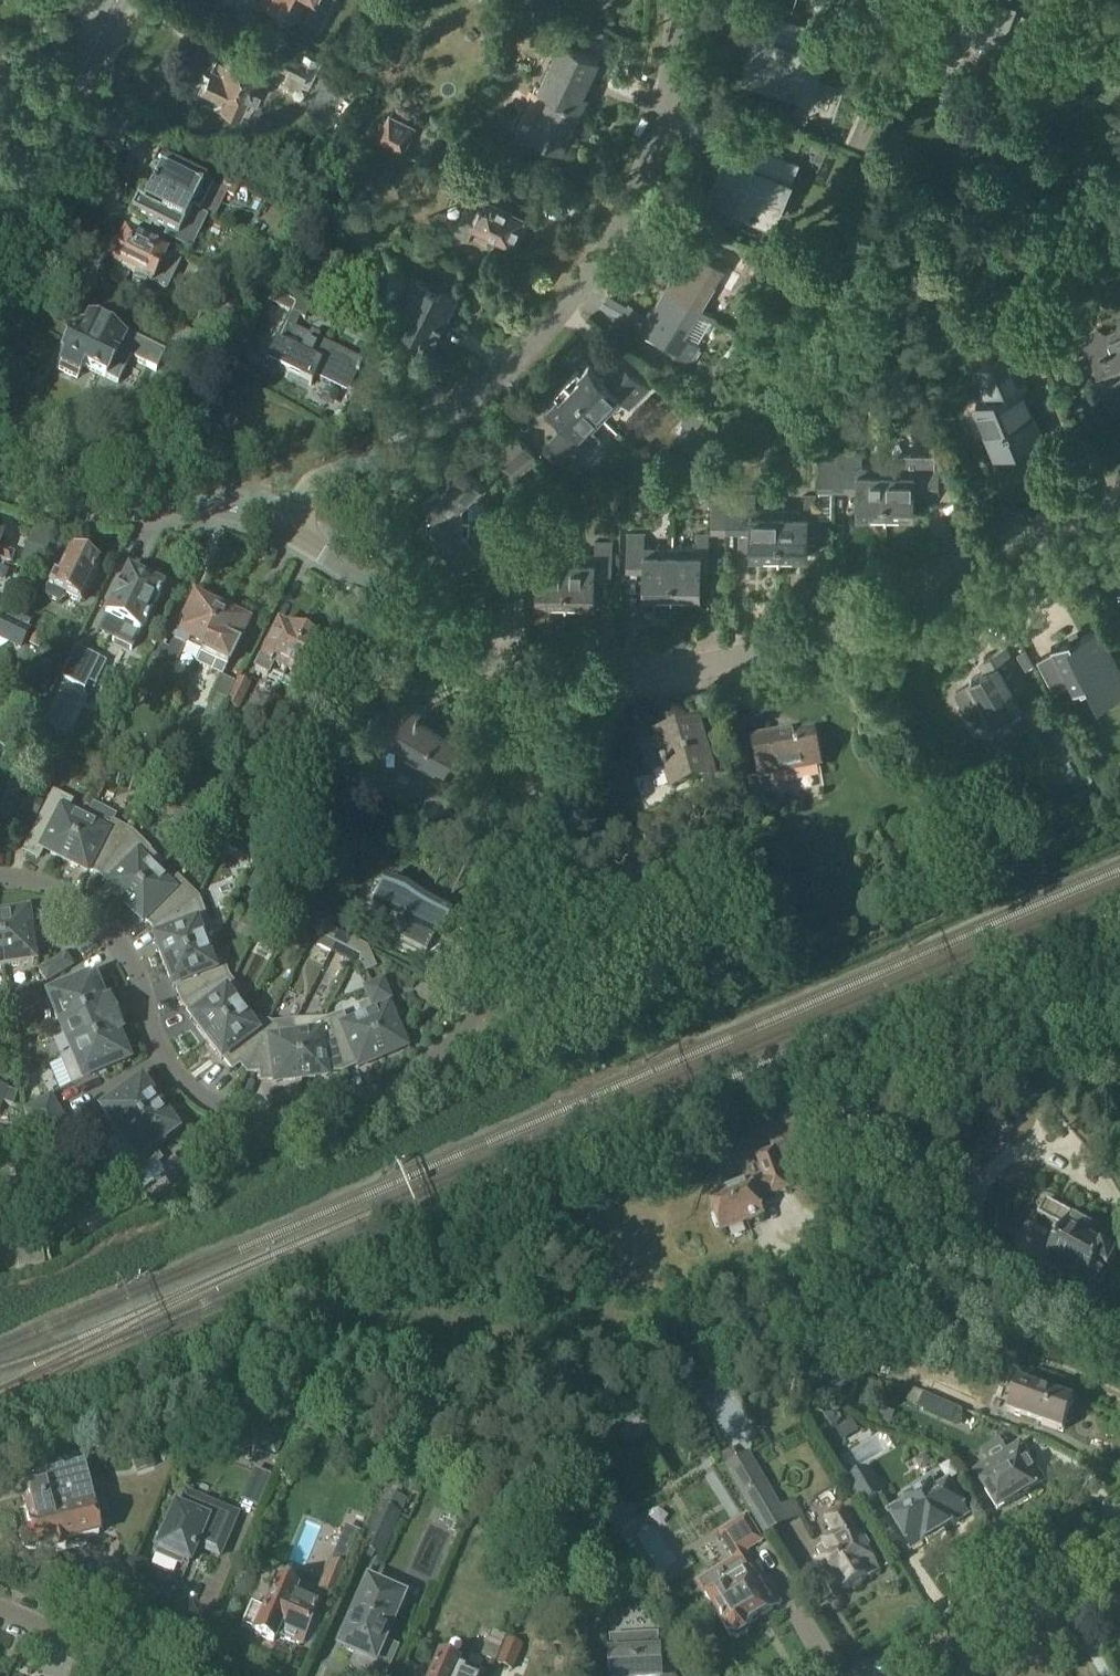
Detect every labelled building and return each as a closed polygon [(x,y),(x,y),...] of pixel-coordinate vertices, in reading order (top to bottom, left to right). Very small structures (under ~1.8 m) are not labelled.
[(320,24),(332,0),(272,0),(320,24)] [(997,5),(999,0),(971,0),(969,7),(966,6),(961,20),(964,21),(960,31),(958,30),(956,36),(958,37),(952,51),(959,54),(958,54),(975,61),(975,60),(1005,72),(1009,63),(1016,45),(1024,49),(1036,20),(1009,9),(1008,9),(997,5)] [(831,36),(771,17),(762,48),(756,46),(748,71),(766,76),(765,79),(779,83),(780,80),(791,83),(790,85),(796,87),(797,85),(811,89),(813,83),(814,83),(819,66),(822,54),(827,56),(828,56),(832,43),(834,37),(831,36)] [(524,124),(534,129),(531,136),(562,150),(593,85),(589,83),(600,59),(561,41),(538,89),(540,89),(524,124)] [(270,67),(301,82),(312,58),(282,43),(270,67)] [(221,100),(239,109),(240,108),(248,112),(255,98),(253,97),(270,63),(231,44),(228,51),(219,47),(212,61),(211,61),(201,81),(202,82),(199,88),(202,96),(215,102),(221,100)] [(418,125),(390,112),(377,139),(404,153),(418,125)] [(787,161),(742,141),(729,171),(723,168),(713,192),(729,199),(728,202),(742,208),(743,204),(753,209),(752,211),(758,213),(759,211),(773,217),(776,211),(777,212),(797,166),(787,162),(787,161)] [(151,192),(192,212),(213,222),(226,195),(158,161),(152,173),(159,176),(151,192)] [(455,230),(469,236),(475,225),(511,242),(524,216),(498,203),(503,192),(481,181),(475,192),(474,192),(455,230)] [(143,207),(136,204),(130,216),(178,240),(192,212),(151,192),(143,207)] [(130,277),(152,288),(152,287),(166,294),(181,263),(167,257),(124,236),(119,248),(117,248),(109,265),(115,268),(108,281),(124,289),(130,277)] [(664,250),(683,261),(667,289),(717,320),(719,317),(703,307),(718,284),(733,293),(744,276),(751,264),(723,248),(715,262),(672,236),(664,250)] [(392,318),(434,340),(456,296),(413,275),(392,318)] [(314,379),(331,387),(334,380),(351,388),(357,376),(358,376),(360,373),(359,372),(363,363),(318,342),(320,337),(311,333),(309,337),(295,330),(300,319),(304,321),(310,309),(268,288),(262,301),(289,314),(275,343),(265,365),(311,387),(314,379)] [(623,318),(665,343),(663,345),(692,362),(702,345),(686,336),(701,312),(716,321),(717,320),(667,289),(650,316),(631,304),(623,318)] [(975,403),(979,412),(997,454),(1042,435),(1023,388),(1027,386),(1012,351),(1036,341),(1022,306),(993,318),(1008,354),(975,368),(987,398),(975,403)] [(1084,346),(1105,396),(1119,402),(1119,319),(1116,328),(1107,332),(1097,328),(1093,337),(1086,340),(1084,346)] [(129,330),(122,343),(88,326),(83,335),(76,332),(72,340),(71,339),(61,358),(64,360),(58,371),(77,380),(82,370),(105,381),(106,380),(118,386),(130,360),(157,373),(168,350),(129,330)] [(608,381),(590,364),(569,386),(604,420),(622,401),(631,410),(651,389),(625,363),(608,381)] [(551,439),(556,444),(548,452),(558,462),(566,454),(577,464),(589,452),(589,451),(602,437),(595,429),(604,420),(569,386),(550,405),(567,422),(551,439)] [(518,433),(495,451),(517,479),(540,461),(518,433)] [(820,489),(858,489),(858,514),(887,514),(888,466),(864,465),(864,452),(820,452),(820,489)] [(888,466),(887,514),(916,515),(916,490),(940,490),(941,453),(912,453),(888,453),(888,466)] [(425,499),(428,502),(427,517),(472,518),(472,503),(487,488),(466,467),(444,489),(440,485),(425,499)] [(714,493),(713,530),(727,530),(728,493),(714,493)] [(757,506),(757,494),(728,493),(727,530),(752,531),(751,555),(781,556),(781,507),(757,506)] [(805,507),(781,507),(781,556),(809,556),(809,538),(816,538),(817,495),(805,494),(805,507)] [(446,553),(450,550),(465,565),(487,544),(472,529),(472,518),(427,517),(427,528),(425,531),(446,553)] [(628,570),(645,570),(644,594),(673,595),(674,546),(646,545),(646,533),(628,532),(628,570)] [(698,546),(674,546),(673,595),(702,595),(702,577),(709,577),(710,534),(698,533),(698,546)] [(538,603),(550,603),(550,606),(568,606),(568,603),(568,553),(544,553),(544,540),(501,540),(500,577),(539,577),(538,603)] [(568,553),(568,603),(568,606),(584,606),(584,604),(597,604),(596,578),(614,578),(614,541),(596,541),(596,554),(568,553)] [(10,565),(14,555),(0,550),(0,561),(10,565)] [(54,576),(47,590),(83,608),(85,603),(83,601),(100,567),(71,553),(64,566),(63,565),(57,578),(54,576)] [(127,573),(112,603),(105,619),(139,636),(155,603),(161,590),(127,573)] [(155,659),(151,657),(134,690),(152,699),(167,667),(174,671),(188,642),(203,649),(195,666),(196,666),(222,613),(202,603),(194,599),(192,603),(193,603),(169,651),(161,647),(155,659)] [(196,666),(222,678),(248,626),(222,613),(196,666)] [(3,618),(0,624),(0,639),(20,649),(29,632),(3,618)] [(1038,658),(1054,690),(1070,682),(1075,691),(1090,683),(1093,682),(1098,692),(1119,681),(1119,660),(1101,623),(1072,638),(1071,636),(1052,646),(1054,650),(1038,658)] [(287,632),(278,627),(254,675),(280,688),(304,635),(296,631),(291,632),(287,631),(287,632)] [(280,688),(302,699),(301,701),(312,707),(322,688),(315,684),(330,653),(321,649),(321,648),(317,646),(316,641),(304,635),(280,688)] [(971,679),(953,690),(973,725),(992,715),(995,721),(1014,710),(1020,707),(1023,711),(1038,702),(1007,647),(985,660),(989,668),(971,679)] [(75,649),(60,679),(84,691),(99,661),(75,649)] [(226,705),(235,684),(222,678),(201,724),(211,729),(222,703),(226,705)] [(238,680),(226,706),(239,712),(251,685),(238,680)] [(366,745),(385,755),(392,743),(445,770),(461,739),(450,733),(418,717),(421,711),(391,695),(366,745)] [(642,757),(647,776),(663,771),(669,792),(715,778),(699,724),(656,737),(658,745),(652,747),(647,729),(634,733),(641,758),(642,757)] [(753,741),(761,779),(742,783),(747,807),(749,806),(765,803),(761,783),(821,773),(814,735),(791,738),(791,734),(753,741)] [(25,853),(38,860),(43,851),(64,862),(84,823),(66,814),(71,804),(54,795),(25,853)] [(44,806),(28,797),(20,812),(37,820),(44,806)] [(64,862),(88,874),(89,871),(100,877),(131,834),(108,822),(103,832),(84,823),(64,862)] [(106,888),(125,906),(156,874),(164,866),(149,852),(131,834),(100,877),(109,885),(106,888)] [(385,858),(366,889),(396,904),(386,922),(409,935),(421,911),(426,913),(434,894),(403,880),(408,867),(385,858)] [(125,906),(143,924),(145,922),(154,930),(198,901),(178,881),(170,889),(156,874),(125,906)] [(154,930),(158,941),(155,942),(164,966),(205,950),(198,931),(208,927),(198,901),(154,930)] [(31,913),(29,913),(27,913),(11,916),(12,918),(0,920),(0,941),(4,969),(34,965),(31,939),(33,938),(35,938),(37,936),(38,935),(40,933),(41,931),(41,929),(42,927),(42,925),(42,923),(41,921),(40,919),(39,918),(37,916),(35,915),(33,914),(31,913)] [(315,935),(321,938),(314,951),(325,956),(327,952),(331,954),(335,945),(331,943),(335,934),(319,926),(315,935)] [(335,934),(331,943),(335,945),(346,951),(351,942),(335,934)] [(346,951),(362,958),(362,959),(367,950),(351,942),(346,951)] [(164,966),(173,990),(176,989),(183,1005),(228,980),(222,965),(213,969),(205,950),(164,966)] [(362,959),(362,958),(361,961),(366,974),(375,970),(367,950),(362,959)] [(66,956),(39,973),(47,985),(73,968),(66,956)] [(102,993),(96,978),(47,998),(59,1027),(107,1007),(107,1006),(105,1007),(99,994),(102,993)] [(183,1005),(193,1019),(190,1021),(206,1042),(241,1015),(229,999),(237,992),(228,980),(183,1005)] [(360,1010),(364,1019),(365,1019),(382,1060),(406,1050),(386,1003),(389,1001),(382,986),(366,992),(371,1005),(360,1010)] [(41,1005),(33,993),(9,1008),(11,1023),(41,1005)] [(11,1023),(9,1008),(0,1005),(0,1020),(11,1023)] [(107,1007),(59,1027),(70,1054),(71,1055),(119,1035),(107,1007)] [(224,1060),(232,1071),(240,1065),(248,1075),(269,1026),(260,1022),(252,1029),(241,1015),(206,1042),(222,1062),(224,1060)] [(346,1027),(342,1017),(329,1023),(342,1073),(357,1067),(358,1070),(382,1060),(365,1019),(364,1019),(346,1027)] [(275,1085),(301,1082),(296,1038),(293,1022),(269,1026),(248,1075),(260,1074),(262,1083),(275,1082),(275,1085)] [(314,1025),(316,1035),(296,1038),(301,1082),(327,1078),(326,1075),(342,1073),(329,1023),(314,1025)] [(71,1055),(70,1054),(59,1058),(71,1088),(131,1063),(125,1049),(122,1050),(117,1036),(119,1035),(71,1055)] [(152,1095),(143,1082),(101,1112),(119,1137),(159,1108),(150,1096),(152,1095)] [(2,1103),(2,1104),(13,1108),(18,1094),(0,1088),(0,1103),(2,1103)] [(51,1097),(24,1112),(31,1124),(58,1109),(51,1097)] [(753,1184),(751,1182),(710,1197),(724,1233),(763,1218),(756,1200),(770,1195),(771,1197),(789,1190),(784,1176),(813,1165),(791,1105),(757,1117),(770,1152),(756,1157),(765,1180),(753,1184)] [(119,1137),(137,1162),(125,1170),(133,1181),(158,1163),(151,1153),(179,1132),(170,1119),(168,1121),(159,1108),(119,1137)] [(37,1136),(64,1121),(58,1109),(31,1124),(37,1136)] [(44,1148),(71,1132),(64,1121),(37,1136),(44,1148)] [(1079,1289),(1087,1287),(1088,1286),(1098,1291),(1116,1258),(1090,1244),(1098,1231),(1046,1203),(1038,1217),(1065,1232),(1053,1251),(1047,1263),(1070,1276),(1069,1277),(1072,1285),(1079,1289)] [(913,1389),(938,1401),(943,1390),(918,1379),(913,1389)] [(1074,1403),(1018,1384),(1008,1414),(1063,1433),(1074,1403)] [(906,1403),(919,1409),(918,1410),(956,1427),(963,1412),(938,1401),(913,1389),(906,1403)] [(996,1512),(1042,1484),(1019,1446),(973,1474),(996,1512)] [(750,1454),(724,1469),(766,1538),(799,1519),(789,1502),(781,1507),(750,1454)] [(358,1550),(362,1551),(359,1557),(372,1562),(374,1557),(384,1561),(401,1518),(402,1518),(409,1502),(400,1498),(403,1490),(399,1488),(405,1472),(392,1466),(358,1550)] [(97,1537),(91,1514),(98,1504),(95,1491),(86,1487),(82,1468),(44,1478),(47,1492),(21,1499),(29,1531),(25,1532),(19,1541),(21,1549),(29,1553),(34,1552),(35,1554),(52,1549),(53,1555),(85,1547),(84,1540),(97,1537)] [(882,1496),(866,1470),(847,1482),(863,1508),(882,1496)] [(598,1475),(581,1485),(597,1511),(613,1536),(630,1526),(614,1500),(598,1475)] [(910,1490),(915,1498),(889,1514),(911,1550),(924,1542),(927,1548),(945,1537),(941,1531),(964,1517),(953,1498),(945,1494),(934,1476),(910,1490)] [(167,1526),(156,1553),(150,1567),(182,1581),(195,1549),(218,1559),(236,1517),(185,1495),(178,1511),(174,1510),(173,1512),(169,1511),(163,1524),(167,1526)] [(815,1553),(823,1567),(817,1570),(832,1596),(842,1590),(844,1594),(852,1589),(856,1591),(862,1587),(863,1583),(869,1579),(863,1569),(873,1563),(869,1556),(871,1552),(867,1545),(862,1546),(854,1532),(858,1528),(853,1521),(849,1522),(845,1515),(841,1517),(838,1515),(831,1519),(831,1523),(827,1525),(836,1540),(824,1547),(815,1553)] [(713,1621),(718,1618),(730,1638),(739,1641),(748,1635),(750,1626),(781,1607),(758,1570),(757,1570),(747,1555),(764,1544),(746,1516),(717,1535),(733,1560),(720,1568),(719,1577),(726,1589),(707,1600),(708,1602),(703,1606),(700,1611),(707,1621),(713,1621)] [(318,1606),(329,1610),(347,1571),(344,1570),(350,1558),(335,1552),(317,1593),(323,1595),(318,1606)] [(339,1648),(373,1663),(374,1660),(389,1666),(397,1649),(382,1643),(401,1599),(367,1584),(339,1648)] [(300,1648),(313,1617),(324,1622),(329,1610),(318,1606),(316,1611),(292,1600),(294,1594),(277,1587),(265,1615),(250,1608),(240,1632),(273,1646),(276,1638),(300,1648)] [(610,1638),(611,1653),(612,1675),(672,1675),(670,1673),(662,1673),(661,1651),(661,1646),(660,1635),(610,1638)] [(487,1639),(480,1658),(495,1664),(502,1645),(487,1639)] [(506,1639),(495,1666),(512,1673),(523,1646),(506,1639)] [(458,1671),(460,1665),(456,1663),(454,1666),(437,1659),(430,1675),(470,1675),(458,1671)]
